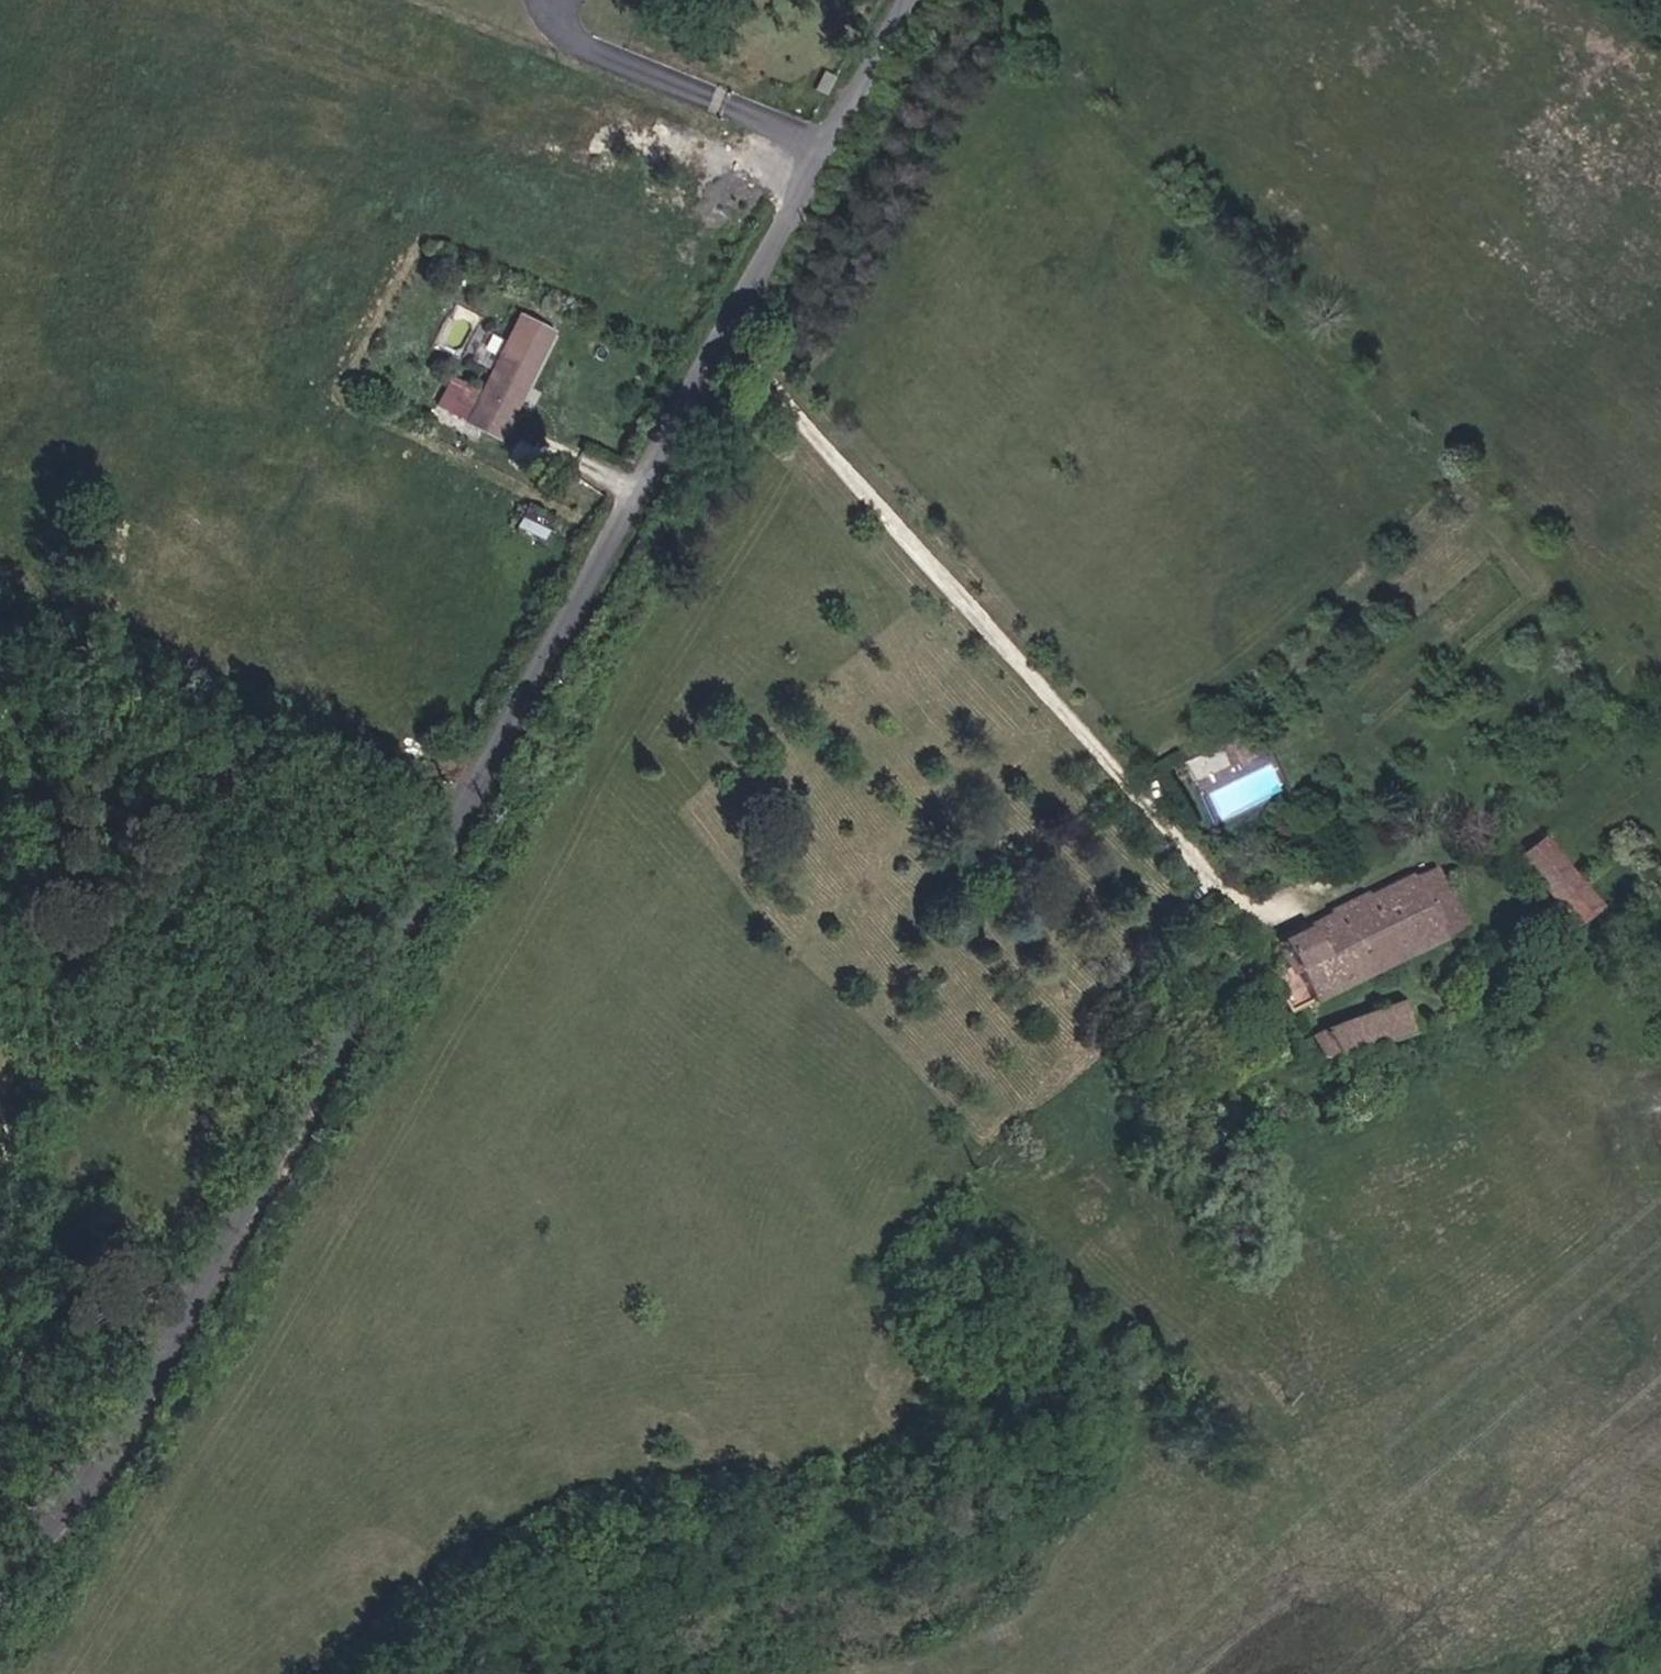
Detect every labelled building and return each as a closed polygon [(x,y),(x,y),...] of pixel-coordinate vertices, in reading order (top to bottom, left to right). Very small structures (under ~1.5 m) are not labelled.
[(826,93),(837,75),(826,69),(816,87),(826,93)] [(497,437),(550,332),(519,317),(481,392),(464,384),(457,399),(474,407),(467,421),(497,437)] [(543,544),(556,518),(529,503),(515,531),(543,544)] [(1257,755),(1248,734),(1227,742),(1236,764),(1257,755)] [(1596,909),(1543,842),(1518,861),(1572,929),(1596,909)] [(1441,887),(1432,868),(1415,876),(1425,896),(1441,887)] [(1309,1006),(1462,929),(1441,887),(1425,896),(1415,876),(1278,944),(1309,1006)] [(1337,1059),(1415,1032),(1403,1007),(1308,1039),(1319,1059),(1337,1059)]
